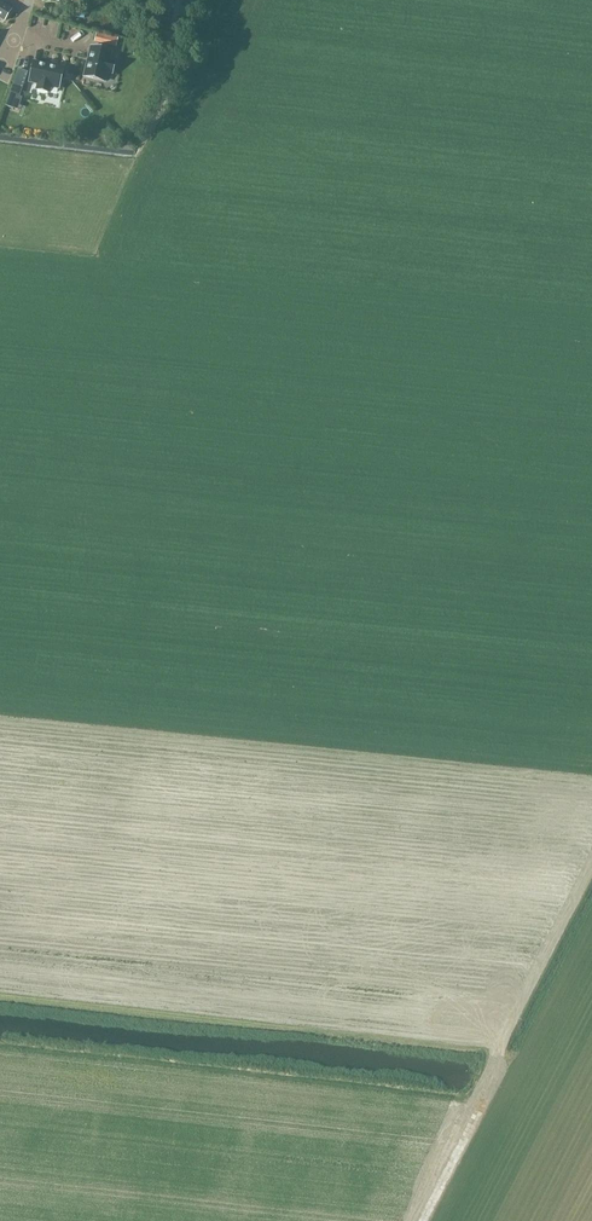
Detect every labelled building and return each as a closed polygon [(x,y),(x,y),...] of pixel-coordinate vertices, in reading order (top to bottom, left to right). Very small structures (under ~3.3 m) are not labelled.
[(4,20),(11,8),(0,1),(0,18),(4,20)] [(117,39),(95,34),(94,42),(115,47),(117,39)] [(114,61),(108,59),(111,50),(90,45),(83,76),(104,80),(106,72),(111,73),(114,61)] [(28,81),(37,83),(35,89),(48,91),(49,86),(58,88),(63,67),(32,60),(28,81)] [(18,69),(9,94),(18,98),(27,72),(18,69)]
